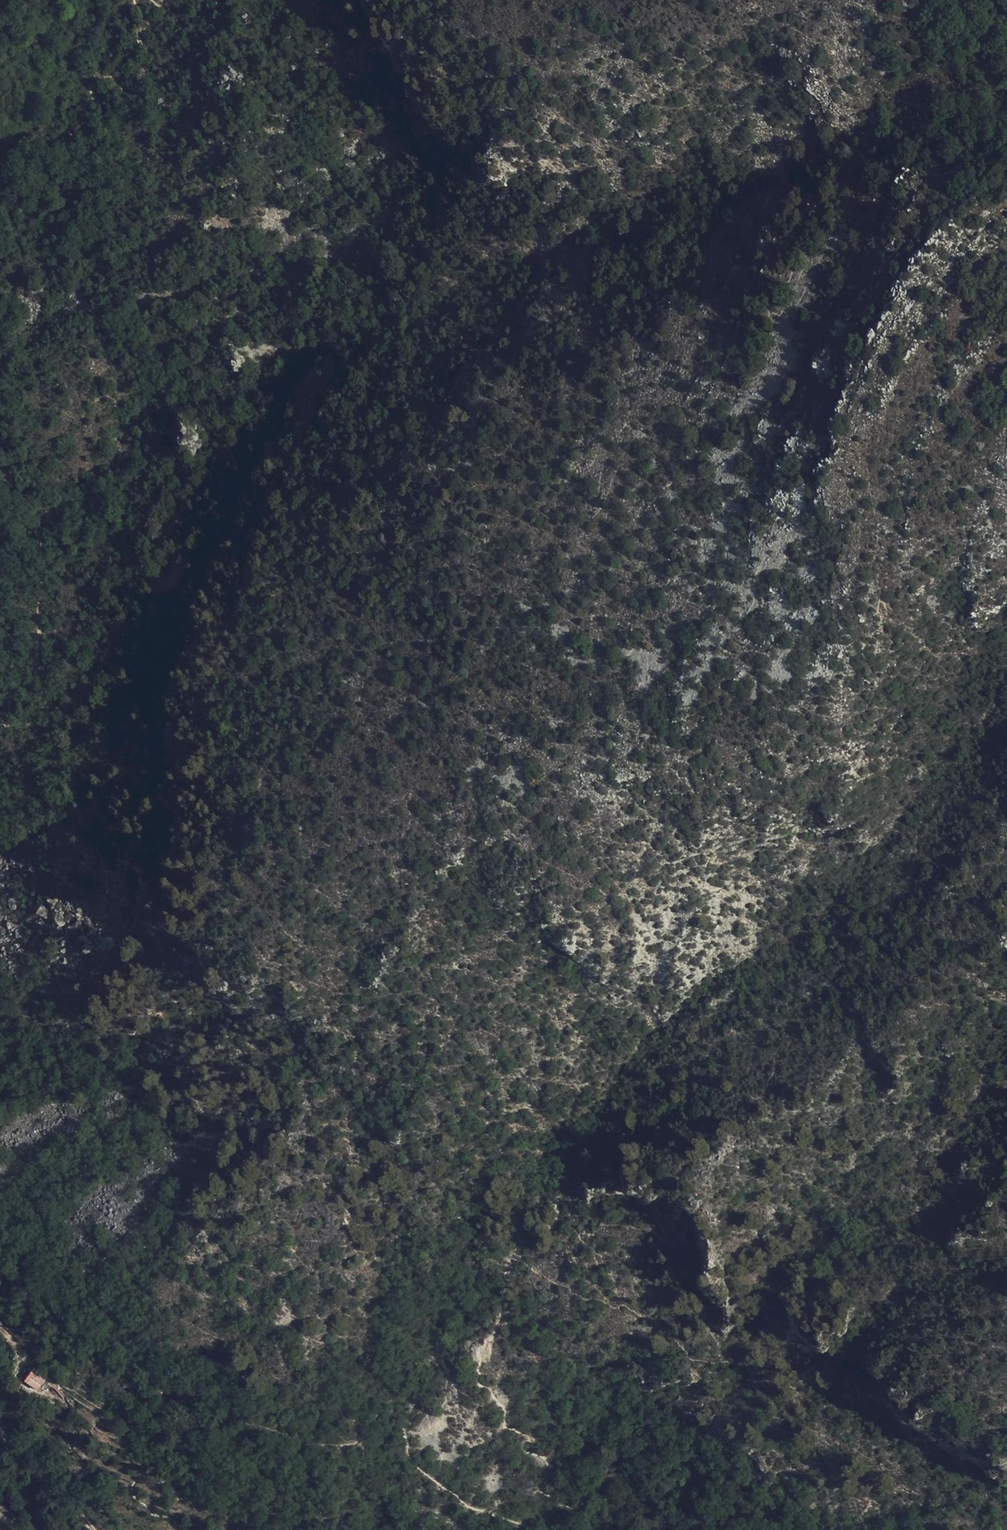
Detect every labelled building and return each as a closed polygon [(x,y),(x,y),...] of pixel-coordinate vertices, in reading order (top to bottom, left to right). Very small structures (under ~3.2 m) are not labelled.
[(37,1384),(24,1377),(19,1388),(32,1394),(37,1384)]
